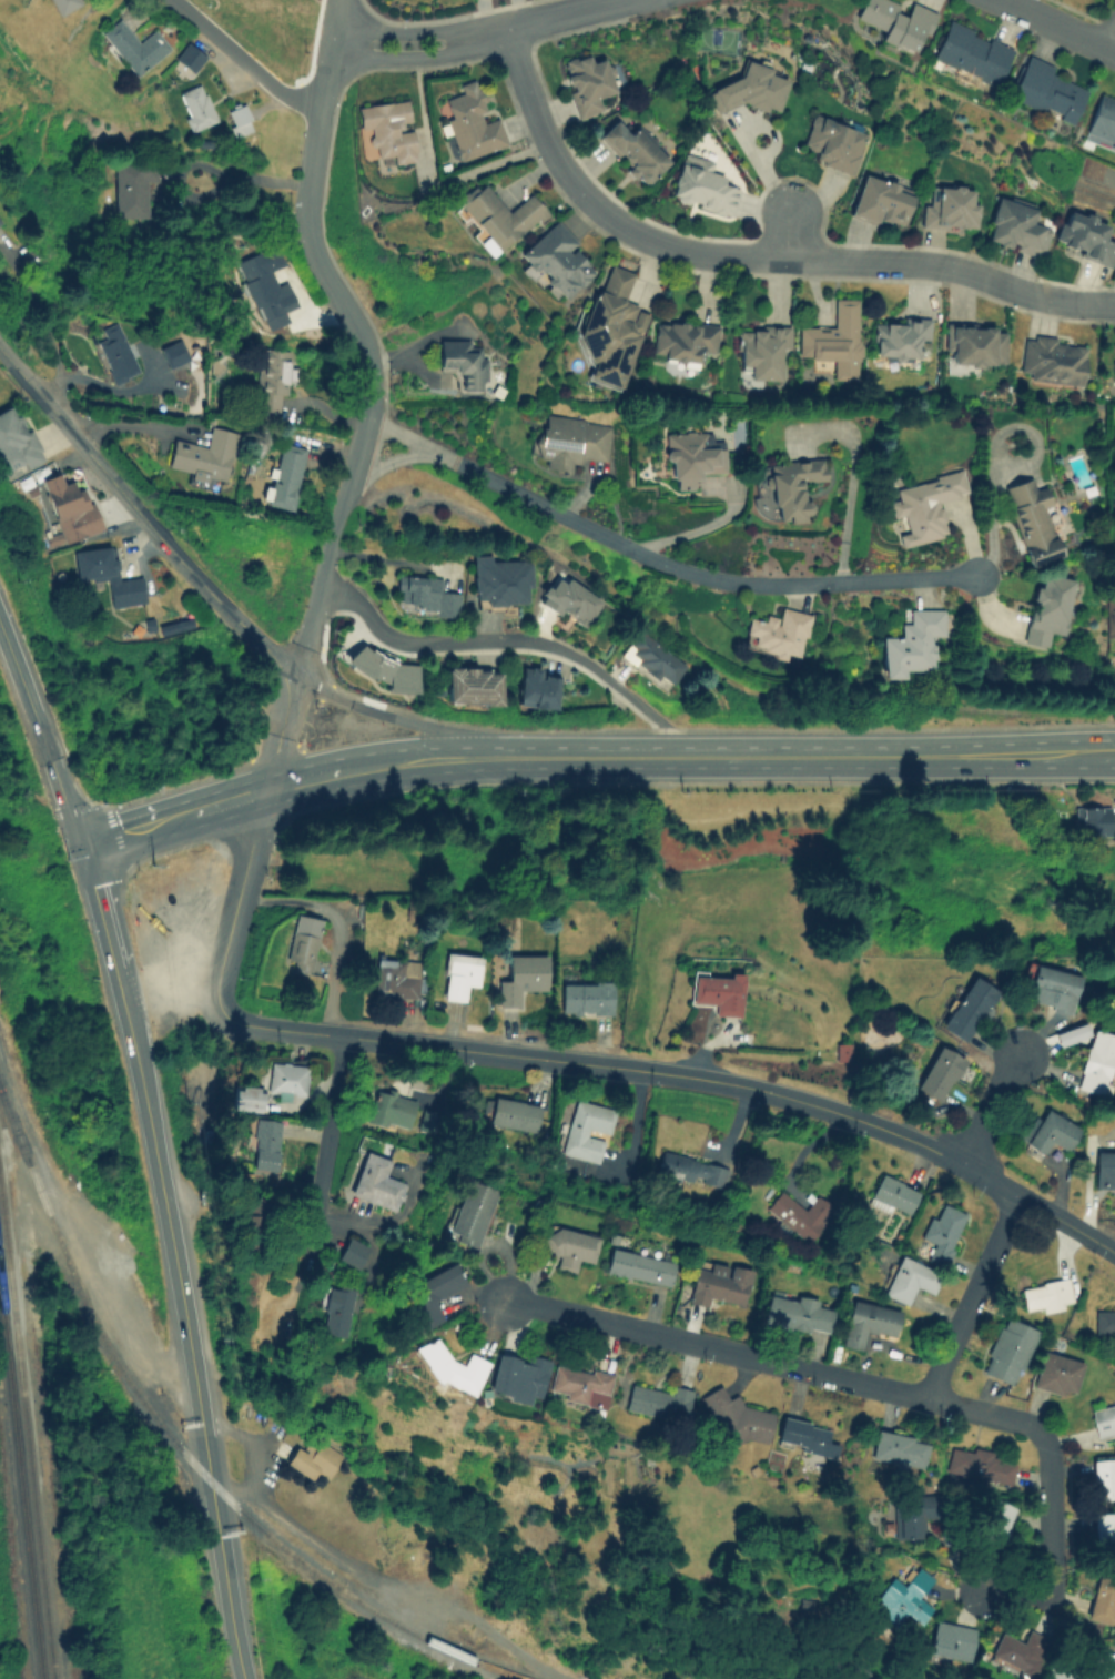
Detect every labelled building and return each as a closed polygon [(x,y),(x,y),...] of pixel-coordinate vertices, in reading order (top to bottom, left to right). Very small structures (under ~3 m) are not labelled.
[(57,16),(79,4),(77,0),(49,0),(57,16)] [(916,54),(934,11),(909,1),(906,7),(890,0),(860,0),(853,18),(882,29),(879,39),(916,54)] [(100,32),(135,75),(169,47),(153,28),(138,41),(118,18),(100,32)] [(993,93),(1012,45),(946,19),(926,67),(993,93)] [(205,56),(186,42),(173,59),(192,73),(205,56)] [(614,92),(604,58),(590,61),(587,52),(559,61),(575,117),(601,109),(597,97),(614,92)] [(1007,98),(1072,123),(1085,89),(1051,75),(1055,65),(1025,53),(1007,98)] [(777,105),(785,78),(771,73),(768,67),(741,58),(734,78),(705,90),(713,112),(739,102),(766,110),(777,105)] [(497,117),(486,120),(475,78),(458,82),(460,93),(440,99),(457,159),(505,145),(497,117)] [(215,120),(200,82),(178,92),(192,129),(215,120)] [(1095,93),(1082,141),(1114,151),(1114,99),(1095,93)] [(356,104),(358,129),(371,127),(373,156),(391,154),(392,162),(415,160),(412,124),(409,124),(406,99),(356,104)] [(252,127),(240,102),(221,111),(233,136),(252,127)] [(812,161),(852,175),(868,130),(812,110),(800,144),(817,151),(812,161)] [(596,135),(641,185),(670,160),(638,124),(628,133),(615,119),(596,135)] [(731,215),(739,181),(710,174),(713,159),(680,151),(668,199),(731,215)] [(111,216),(143,216),(143,182),(153,182),(153,161),(111,161),(111,216)] [(878,224),(880,215),(902,223),(913,189),(861,171),(848,214),(878,224)] [(488,255),(547,213),(531,192),(506,211),(482,179),(455,199),(480,234),(476,237),(488,255)] [(931,184),(930,200),(921,199),(920,226),(974,230),(976,201),(970,201),(971,186),(931,184)] [(982,241),(1041,257),(1050,227),(1031,222),(1035,205),(995,193),(982,241)] [(1114,245),(1114,242),(1103,237),(1109,222),(1066,205),(1052,243),(1107,264),(1114,245)] [(571,246),(576,242),(556,219),(517,252),(561,301),(594,272),(571,246)] [(234,259),(257,320),(295,306),(284,277),(277,280),(272,265),(284,261),(277,243),(234,259)] [(647,310),(622,301),(632,272),(605,263),(574,355),(590,361),(585,378),(620,391),(647,310)] [(859,297),(832,297),(832,326),(797,325),(797,356),(831,357),(831,380),(858,380),(859,297)] [(930,316),(900,315),(900,323),(872,322),(871,356),(916,357),(916,340),(929,340),(930,316)] [(655,320),(651,357),(700,362),(701,351),(714,352),(717,324),(655,320)] [(100,327),(104,337),(95,341),(111,382),(136,372),(118,321),(100,327)] [(778,378),(778,347),(789,347),(789,324),(737,325),(737,365),(748,365),(748,378),(778,378)] [(1003,366),(1004,325),(946,324),(945,365),(1003,366)] [(1081,385),(1086,341),(1023,333),(1017,377),(1081,385)] [(169,368),(189,360),(180,340),(159,350),(169,368)] [(437,365),(457,365),(457,388),(483,388),(483,340),(437,340),(437,365)] [(277,413),(278,394),(285,394),(286,378),(293,378),(294,366),(288,365),(290,348),(259,347),(254,411),(277,413)] [(21,462),(23,467),(43,458),(30,427),(22,431),(11,404),(0,409),(0,470),(21,462)] [(606,462),(611,422),(545,413),(543,427),(534,426),(529,455),(545,457),(543,469),(569,473),(570,457),(606,462)] [(237,431),(211,425),(205,445),(172,437),(165,467),(226,481),(237,431)] [(723,439),(711,439),(711,429),(666,431),(667,488),(692,487),(692,474),(724,473),(723,439)] [(264,503),(290,509),(304,446),(280,441),(264,503)] [(761,462),(764,506),(767,505),(768,520),(807,518),(803,481),(824,478),(823,457),(761,462)] [(899,546),(946,535),(939,500),(967,494),(962,471),(894,486),(898,499),(886,502),(890,517),(901,515),(905,533),(895,535),(899,546)] [(40,477),(57,532),(43,536),(47,546),(100,529),(91,500),(85,503),(80,487),(73,489),(70,479),(60,483),(57,472),(40,477)] [(1025,565),(1057,556),(1044,506),(1051,505),(1045,484),(1033,487),(1031,477),(1003,484),(1025,565)] [(142,603),(140,576),(116,578),(113,545),(72,549),(75,580),(105,577),(109,606),(142,603)] [(528,558),(472,560),(473,604),(529,603),(528,558)] [(580,628),(600,599),(557,570),(537,599),(580,628)] [(1023,641),(1046,646),(1048,631),(1060,634),(1071,579),(1036,573),(1023,641)] [(439,577),(396,574),(394,604),(435,607),(435,615),(457,616),(458,591),(438,590),(439,577)] [(798,656),(809,613),(779,606),(777,617),(761,613),(759,619),(747,616),(739,647),(782,657),(783,653),(798,656)] [(878,635),(879,677),(901,677),(901,669),(931,669),(930,635),(943,635),(943,607),(906,607),(906,621),(898,621),(898,635),(878,635)] [(667,687),(685,664),(639,628),(621,650),(667,687)] [(415,658),(349,653),(347,672),(385,676),(384,690),(413,692),(415,658)] [(497,666),(443,666),(443,702),(497,702),(497,666)] [(551,708),(555,669),(518,666),(515,705),(551,708)] [(1108,806),(1076,806),(1076,841),(1108,841),(1108,806)] [(307,970),(321,919),(295,912),(283,964),(307,970)] [(442,999),(463,1000),(464,985),(477,985),(479,955),(445,952),(442,999)] [(546,954),(508,954),(508,979),(497,979),(497,1004),(521,1004),(521,990),(546,990),(546,954)] [(373,994),(418,997),(420,960),(375,957),(373,994)] [(1078,974),(1033,963),(1024,1001),(1070,1012),(1078,974)] [(739,1015),(742,973),(727,972),(727,974),(690,972),(688,1002),(713,1003),(713,1013),(739,1015)] [(941,1026),(970,1042),(997,988),(969,973),(941,1026)] [(610,982),(560,982),(560,1012),(610,1012),(610,982)] [(1057,1046),(1089,1036),(1084,1023),(1053,1033),(1057,1046)] [(1089,1029),(1076,1086),(1104,1093),(1114,1045),(1114,1035),(1089,1029)] [(851,1061),(850,1043),(835,1044),(836,1062),(851,1061)] [(913,1088),(939,1101),(963,1058),(937,1043),(913,1088)] [(304,1094),(306,1062),(267,1061),(265,1092),(276,1092),(276,1098),(287,1098),(287,1093),(304,1094)] [(256,1111),(260,1088),(233,1084),(230,1106),(256,1111)] [(364,1120),(406,1129),(414,1095),(372,1085),(364,1120)] [(538,1103),(493,1095),(488,1123),(534,1131),(538,1103)] [(559,1153),(597,1162),(604,1135),(607,1135),(614,1109),(571,1099),(559,1153)] [(1078,1126),(1042,1107),(1024,1143),(1045,1153),(1050,1143),(1066,1151),(1078,1126)] [(417,1129),(430,1133),(436,1112),(422,1109),(417,1129)] [(277,1159),(277,1117),(252,1119),(253,1160),(277,1159)] [(388,1159),(363,1150),(347,1195),(396,1211),(405,1182),(384,1174),(388,1159)] [(1114,1187),(1114,1151),(1094,1150),(1093,1187),(1114,1187)] [(655,1172),(721,1187),(727,1165),(660,1151),(655,1172)] [(918,1191),(880,1172),(866,1200),(904,1218),(918,1191)] [(454,1241),(475,1246),(490,1186),(465,1180),(458,1206),(449,1203),(443,1227),(457,1231),(454,1241)] [(804,1208),(778,1190),(764,1207),(780,1218),(773,1227),(785,1235),(790,1228),(810,1242),(834,1206),(814,1193),(804,1208)] [(272,1197),(242,1197),(242,1228),(272,1228),(272,1197)] [(966,1214),(936,1201),(920,1237),(932,1243),(925,1257),(943,1265),(966,1214)] [(591,1263),(598,1235),(547,1223),(540,1250),(557,1253),(555,1266),(575,1271),(577,1260),(591,1263)] [(369,1246),(348,1234),(336,1257),(356,1268),(369,1246)] [(604,1272),(669,1284),(673,1261),(608,1247),(604,1272)] [(883,1294),(909,1304),(915,1286),(931,1293),(940,1272),(899,1255),(883,1294)] [(749,1268),(708,1260),(707,1270),(692,1266),(686,1302),(707,1305),(708,1296),(742,1303),(749,1268)] [(464,1284),(454,1262),(412,1281),(419,1298),(408,1303),(420,1328),(442,1319),(433,1298),(464,1284)] [(1021,1284),(1025,1313),(1073,1305),(1068,1277),(1021,1284)] [(318,1332),(345,1336),(353,1288),(326,1284),(318,1332)] [(767,1288),(760,1321),(825,1334),(831,1308),(818,1306),(819,1299),(767,1288)] [(841,1345),(862,1348),(865,1331),(893,1335),(899,1308),(849,1299),(841,1345)] [(1114,1335),(1114,1308),(1093,1308),(1093,1335),(1114,1335)] [(977,1370),(1014,1386),(1036,1328),(1001,1314),(977,1370)] [(475,1393),(489,1363),(468,1353),(465,1360),(420,1339),(409,1362),(475,1393)] [(1031,1386),(1072,1397),(1082,1361),(1041,1349),(1031,1386)] [(549,1358),(525,1353),(524,1357),(497,1351),(487,1393),(528,1402),(530,1395),(540,1397),(549,1358)] [(605,1408),(611,1373),(554,1362),(548,1388),(562,1390),(561,1399),(605,1408)] [(624,1408),(685,1420),(689,1393),(629,1380),(624,1408)] [(698,1397),(727,1443),(733,1444),(743,1437),(766,1443),(772,1412),(742,1405),(734,1394),(728,1398),(718,1384),(698,1397)] [(1114,1435),(1114,1403),(1089,1408),(1095,1438),(1114,1435)] [(829,1426),(779,1416),(774,1443),(824,1453),(829,1426)] [(868,1458),(920,1470),(926,1440),(874,1428),(868,1458)] [(284,1463),(311,1478),(315,1470),(326,1477),(341,1452),(315,1437),(308,1448),(297,1442),(284,1463)] [(1007,1483),(1013,1456),(950,1445),(945,1471),(1007,1483)] [(1114,1497),(1114,1454),(1092,1456),(1094,1499),(1114,1497)] [(935,1494),(893,1495),(894,1537),(924,1537),(923,1518),(935,1518),(935,1494)] [(1014,1507),(991,1496),(977,1528),(1000,1538),(1014,1507)] [(1092,1511),(1092,1550),(1114,1550),(1114,1511),(1092,1511)] [(889,1576),(872,1599),(882,1605),(874,1616),(891,1627),(901,1612),(918,1625),(930,1607),(919,1599),(933,1578),(914,1565),(901,1584),(889,1576)] [(1114,1599),(1114,1584),(1094,1579),(1085,1618),(1109,1622),(1114,1599)] [(966,1660),(973,1628),(933,1619),(925,1651),(966,1660)] [(987,1657),(1032,1673),(1041,1650),(996,1634),(987,1657)] [(1048,1678),(1114,1678),(1114,1671),(1048,1651),(1041,1677),(1048,1678)]
